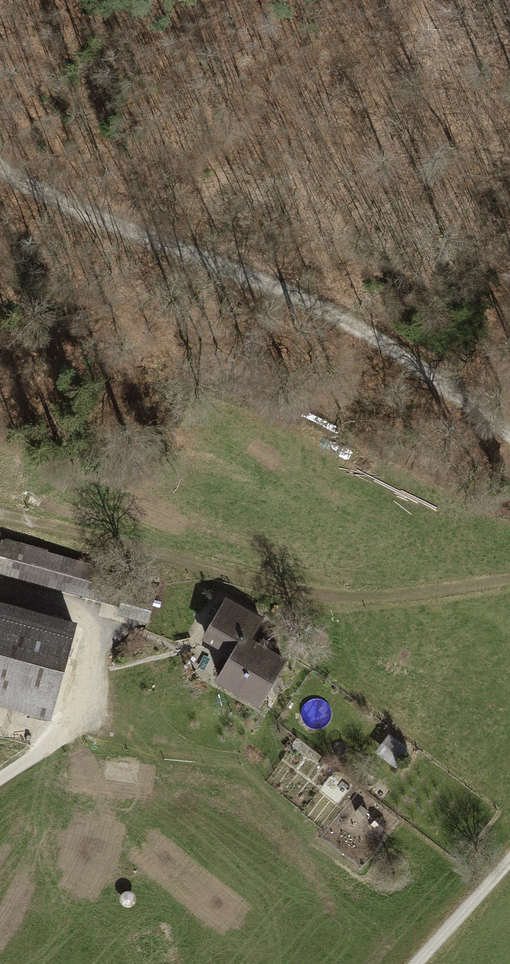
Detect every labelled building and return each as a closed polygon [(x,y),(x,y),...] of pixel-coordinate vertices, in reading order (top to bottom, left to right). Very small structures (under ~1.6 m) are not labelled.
[(4,540),(0,554),(0,572),(113,603),(122,573),(4,540)] [(130,577),(120,613),(145,620),(155,584),(130,577)] [(216,678),(259,703),(284,659),(249,638),(262,617),(228,596),(204,637),(231,653),(216,678)] [(46,714),(72,622),(0,601),(0,701),(46,714)] [(387,744),(375,759),(395,774),(406,758),(387,744)]
